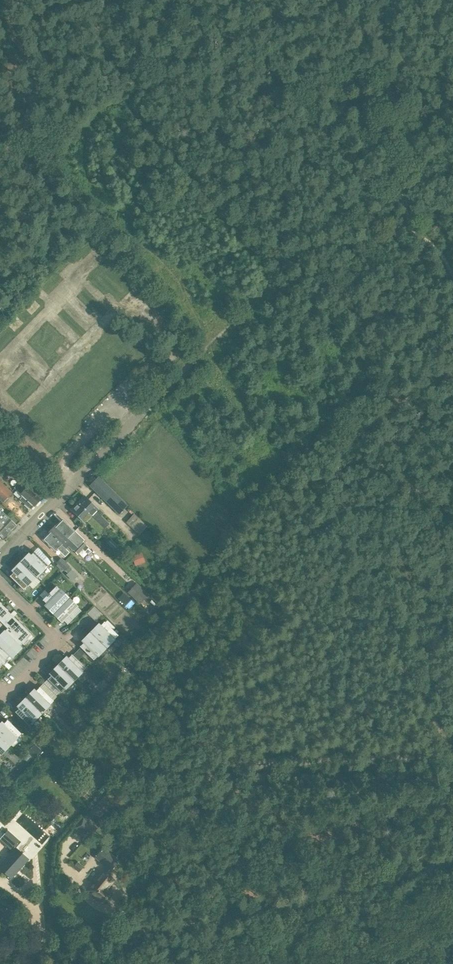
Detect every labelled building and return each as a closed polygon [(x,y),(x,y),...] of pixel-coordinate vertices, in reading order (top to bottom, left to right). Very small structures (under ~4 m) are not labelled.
[(119,514),(127,505),(99,477),(90,486),(119,514)] [(3,503),(13,493),(0,480),(0,499),(3,503)] [(35,506),(41,500),(21,481),(14,488),(23,496),(20,499),(31,509),(34,506),(35,506)] [(102,514),(85,497),(79,503),(78,504),(104,530),(105,529),(109,525),(101,516),(104,513),(103,513),(102,514)] [(104,530),(78,504),(79,503),(72,510),(85,523),(87,521),(100,534),(104,530)] [(10,532),(17,526),(0,509),(0,522),(10,532)] [(139,535),(147,526),(134,514),(126,523),(139,535)] [(63,520),(57,526),(57,527),(61,531),(76,547),(78,546),(82,550),(83,550),(85,552),(89,548),(86,546),(82,541),(83,540),(63,520)] [(10,532),(0,522),(0,535),(4,539),(10,532)] [(76,547),(61,531),(57,527),(57,526),(56,526),(49,533),(50,534),(50,533),(62,545),(65,542),(69,545),(68,546),(73,550),(74,550),(78,554),(82,550),(78,546),(76,547)] [(70,552),(62,545),(50,533),(50,534),(44,540),(56,551),(58,548),(62,552),(62,553),(65,557),(70,552)] [(114,549),(118,545),(111,538),(107,543),(106,544),(110,549),(112,547),(114,549)] [(107,553),(110,549),(106,544),(107,543),(104,540),(99,546),(107,553)] [(48,565),(35,551),(34,552),(27,559),(26,558),(21,563),(36,578),(48,565)] [(135,566),(145,562),(142,553),(132,556),(135,566)] [(67,573),(71,569),(69,567),(70,566),(61,558),(56,563),(58,564),(56,566),(62,572),(64,570),(65,571),(67,573)] [(36,578),(21,563),(16,567),(18,569),(11,576),(10,576),(24,590),(36,578)] [(73,581),(78,576),(72,569),(66,575),(73,581)] [(139,604),(148,596),(136,584),(128,593),(139,604)] [(54,614),(69,599),(57,586),(43,600),(43,601),(44,601),(51,608),(49,609),(54,614)] [(125,606),(131,600),(124,593),(119,599),(125,606)] [(68,625),(81,611),(69,599),(54,614),(59,618),(60,617),(67,624),(68,625)] [(24,645),(29,640),(28,639),(32,635),(0,603),(0,627),(2,629),(0,631),(0,667),(3,664),(4,666),(9,660),(8,659),(12,655),(13,656),(20,649),(19,648),(23,644),(24,645)] [(95,628),(91,633),(106,648),(118,636),(104,622),(104,623),(97,630),(95,628)] [(81,647),(77,651),(82,656),(86,652),(94,660),(106,648),(91,633),(86,638),(88,639),(84,643),(81,646),(80,647),(81,647)] [(63,661),(59,666),(74,681),(86,668),(78,660),(82,656),(77,651),(73,655),(72,655),(71,655),(72,655),(68,659),(65,663),(63,661)] [(48,679),(61,693),(74,681),(59,666),(54,670),(56,672),(48,679)] [(54,701),(40,687),(39,688),(32,695),(31,694),(26,698),(41,713),(54,701)] [(41,713),(26,698),(22,703),(23,705),(16,712),(16,711),(15,712),(29,726),(41,713)] [(7,720),(7,721),(0,728),(0,737),(9,746),(21,734),(7,720)] [(0,737),(0,755),(9,746),(0,737)] [(42,751),(35,744),(29,750),(37,757),(42,751)] [(84,818),(75,828),(86,837),(95,827),(84,818)] [(0,865),(0,869),(11,879),(29,859),(16,847),(21,842),(8,830),(4,834),(0,839),(0,840),(12,851),(0,865)] [(111,870),(119,861),(103,847),(95,856),(111,870)] [(77,862),(73,867),(79,872),(83,867),(77,862)] [(103,903),(111,894),(107,890),(115,880),(104,870),(92,883),(93,884),(88,890),(103,903)] [(14,910),(0,903),(0,921),(8,925),(14,910)]
